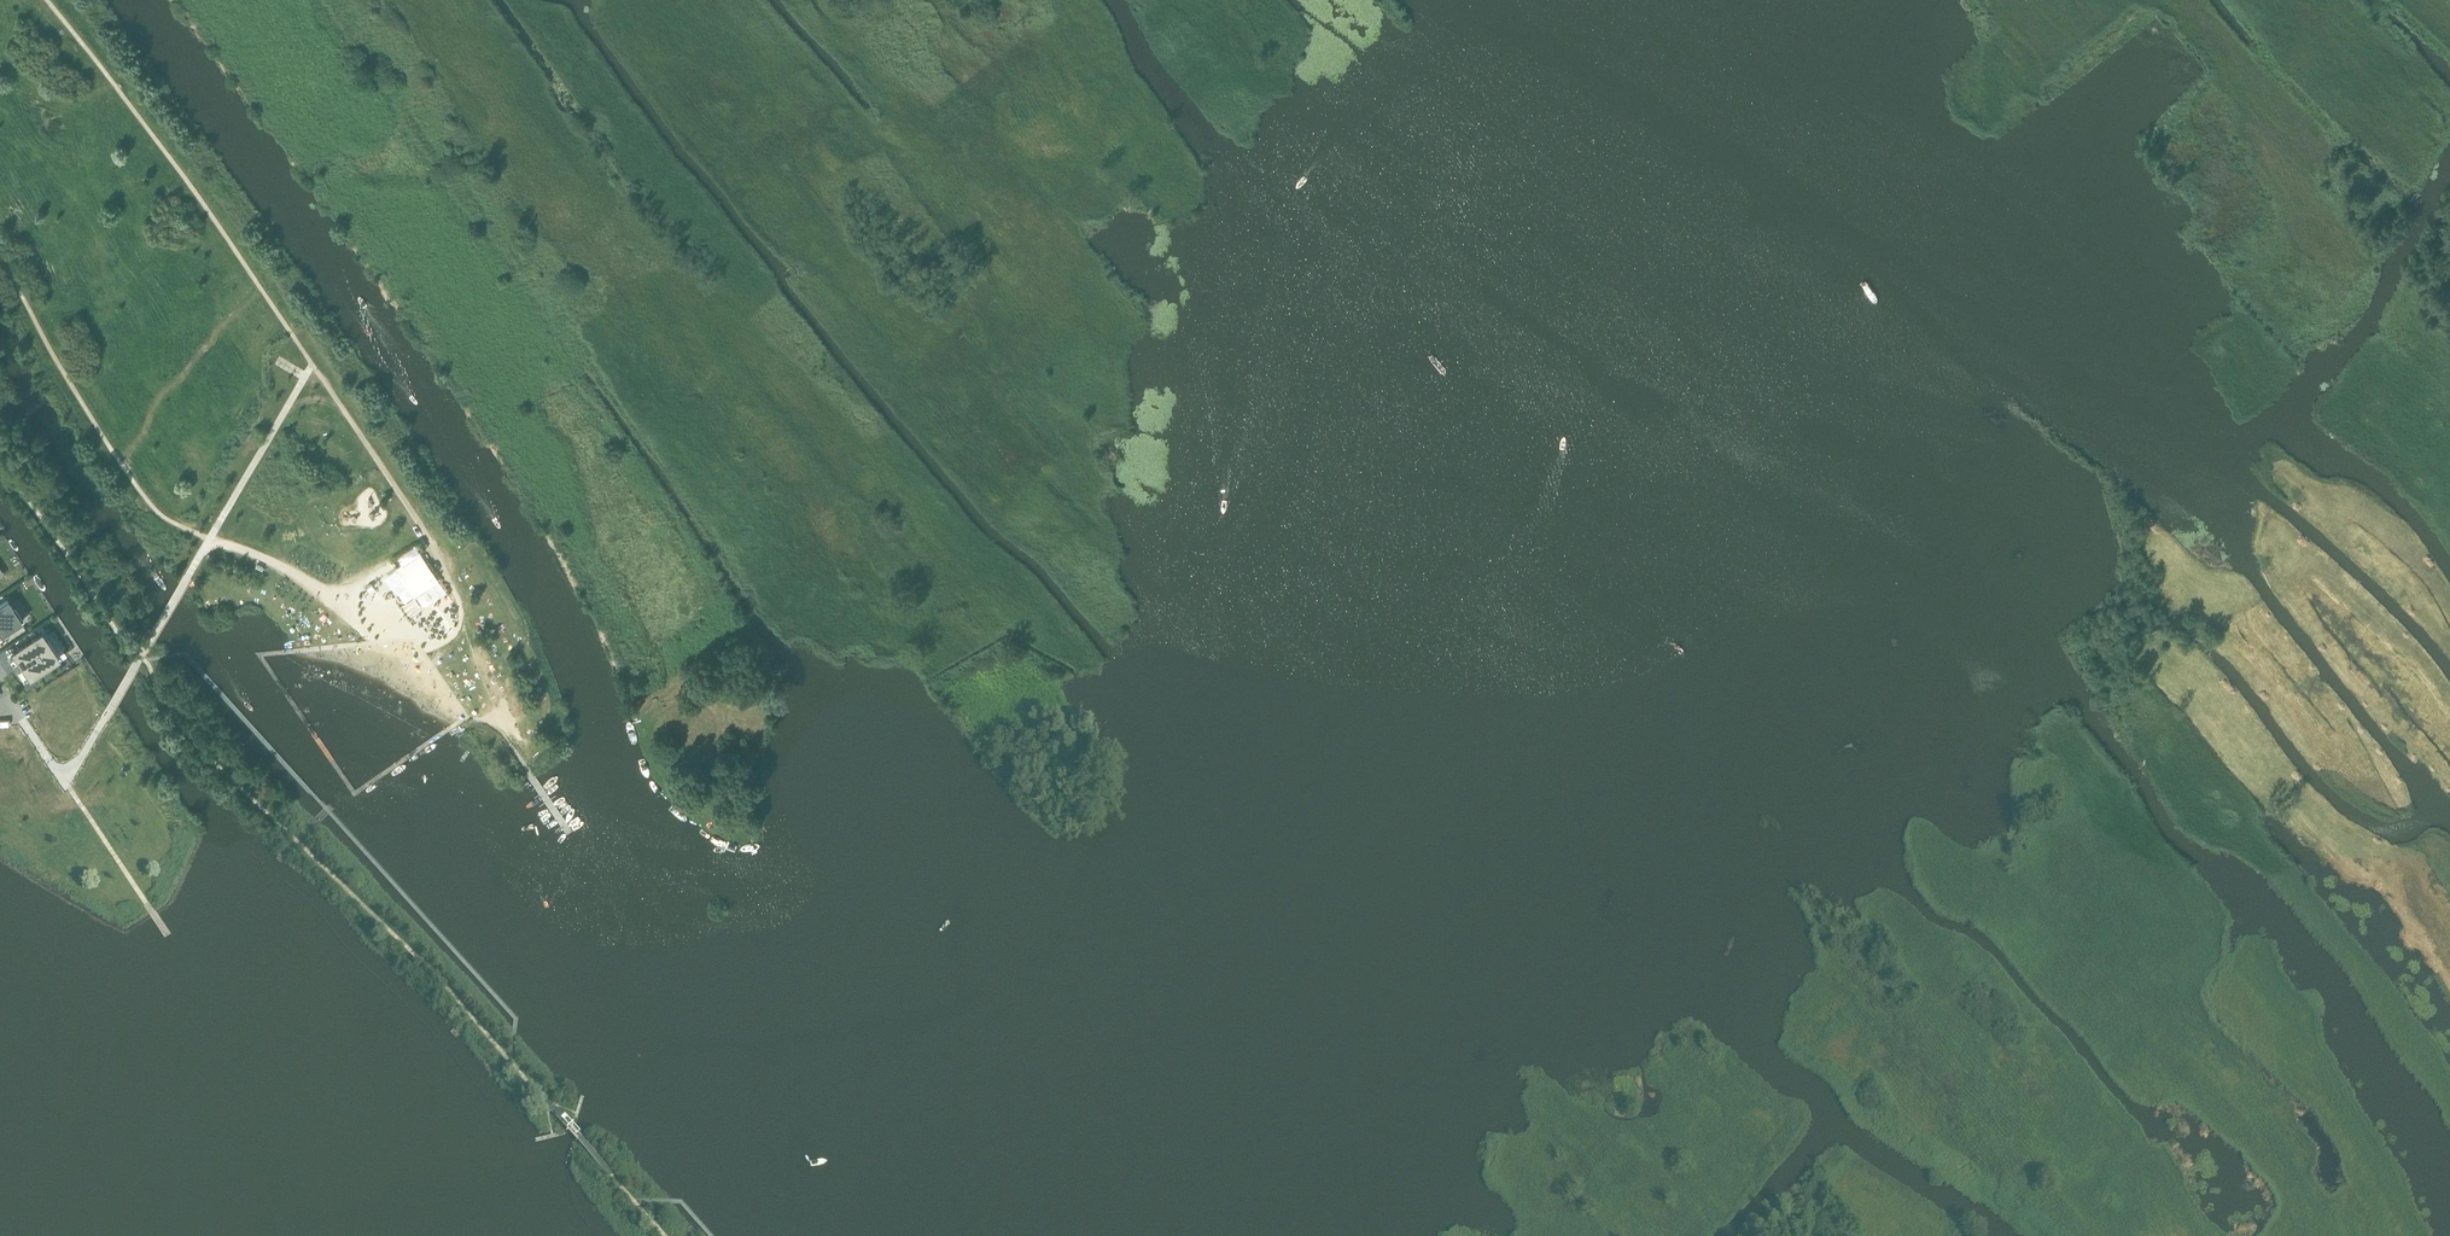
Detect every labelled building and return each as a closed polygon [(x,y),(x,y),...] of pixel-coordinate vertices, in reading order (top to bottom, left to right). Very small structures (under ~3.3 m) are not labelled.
[(397,570),(384,578),(388,584),(394,580),(401,576),(414,596),(430,585),(438,580),(421,554),(397,570)] [(21,622),(7,600),(0,605),(0,636),(21,622)] [(42,634),(19,649),(27,662),(20,666),(28,678),(58,657),(42,634)]
